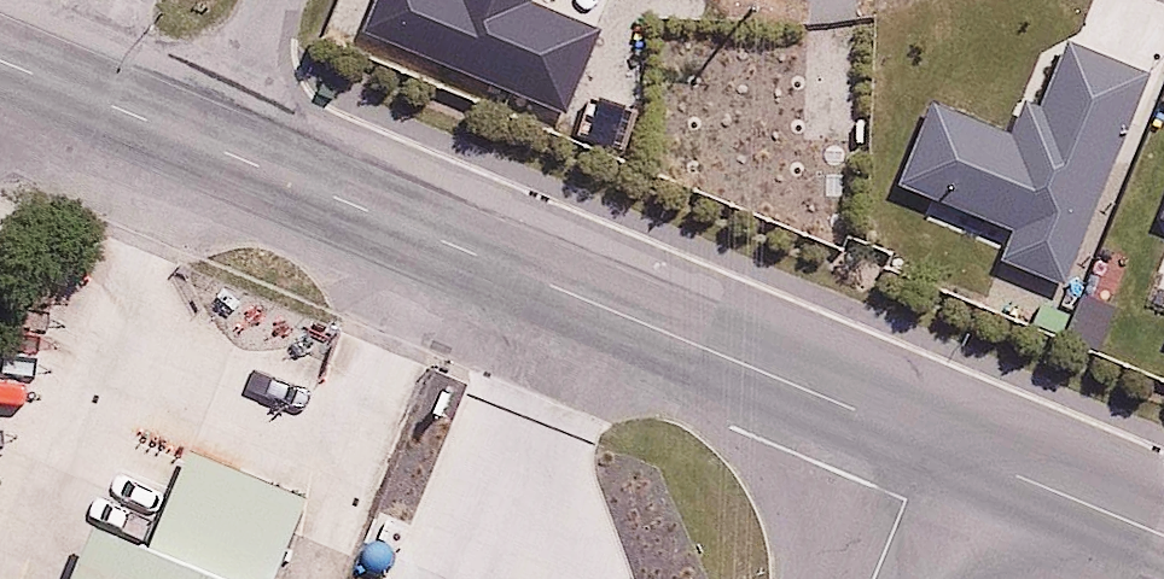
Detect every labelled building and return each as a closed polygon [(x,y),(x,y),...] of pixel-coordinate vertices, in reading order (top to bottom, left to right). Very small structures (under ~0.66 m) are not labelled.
[(67,538),(51,578),(263,578),(285,523),(162,475),(128,562),(67,538)]
